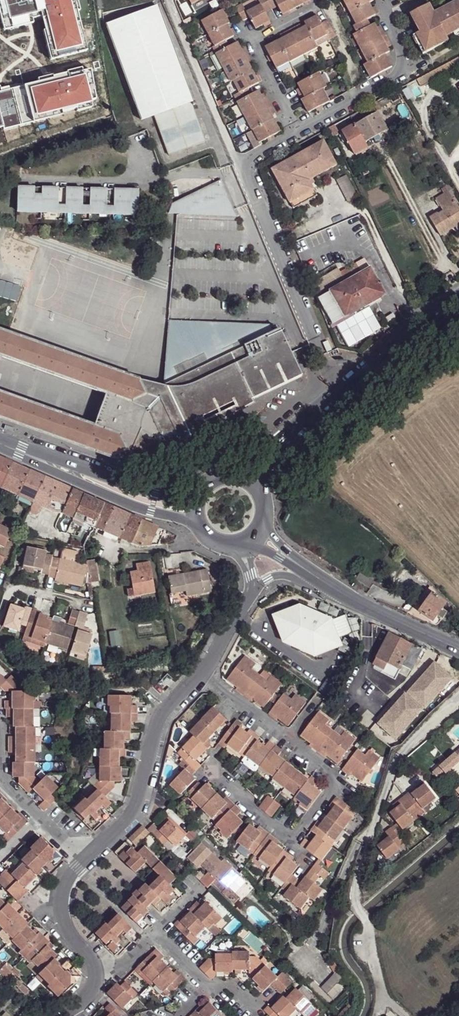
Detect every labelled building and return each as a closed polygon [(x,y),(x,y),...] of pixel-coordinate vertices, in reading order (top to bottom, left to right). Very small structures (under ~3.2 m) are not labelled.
[(41,15),(39,0),(14,0),(16,18),(41,15)] [(248,13),(251,18),(257,30),(271,22),(267,14),(273,11),(279,8),(284,16),(312,1),(311,0),(260,0),(262,6),(248,13)] [(358,34),(354,37),(369,64),(365,66),(372,80),(379,75),(386,71),(392,68),(385,55),(390,52),(387,48),(386,45),(389,43),(382,30),(379,32),(377,29),(375,24),(371,26),(367,20),(376,16),(372,10),(369,4),(374,2),(373,0),(346,0),(344,1),(357,27),(355,28),(358,34)] [(433,12),(428,3),(412,12),(419,24),(416,26),(419,32),(415,34),(425,52),(448,40),(445,36),(458,29),(458,0),(457,0),(433,12)] [(244,5),(237,9),(242,18),(244,22),(251,18),(248,13),(244,5)] [(160,6),(109,24),(144,121),(157,117),(171,157),(207,143),(160,6)] [(44,22),(27,25),(29,35),(46,32),(52,74),(92,67),(83,10),(43,16),(44,22)] [(211,35),(231,24),(225,10),(204,21),(211,35)] [(316,42),(327,36),(330,41),(336,38),(328,22),(322,25),(318,17),(306,24),(308,27),(303,29),(299,31),(298,28),(292,31),(286,34),(288,38),(285,40),(267,48),(273,60),(278,69),(319,48),(316,42)] [(237,36),(231,24),(211,35),(216,46),(214,47),(216,51),(218,54),(230,47),(227,41),(237,36)] [(327,36),(316,42),(318,47),(330,41),(327,36)] [(230,47),(218,54),(225,69),(232,82),(235,81),(241,92),(235,95),(254,130),(261,143),(269,139),(275,136),(281,132),(275,119),(271,112),(274,111),(271,104),(268,98),(265,99),(263,97),(260,91),(251,96),(248,89),(260,83),(257,77),(252,67),(250,63),(253,62),(246,49),(243,51),(241,47),(239,43),(230,47)] [(218,54),(212,57),(219,72),(225,69),(218,54)] [(416,78),(420,86),(458,65),(458,56),(416,78)] [(299,93),(303,101),(324,90),(328,88),(321,76),(320,74),(315,76),(302,83),(299,84),(301,88),(302,91),(299,93)] [(206,78),(212,93),(216,91),(210,77),(206,78)] [(60,119),(93,110),(87,86),(53,96),(60,119)] [(405,86),(399,90),(404,100),(411,96),(405,86)] [(331,102),(324,90),(303,101),(310,113),(317,110),(322,107),(331,102)] [(386,97),(377,102),(380,107),(389,102),(386,97)] [(375,112),(354,124),(364,142),(385,129),(380,120),(375,112)] [(364,142),(354,124),(350,126),(348,123),(342,125),(344,129),(340,131),(341,133),(337,135),(342,142),(345,140),(352,154),(366,146),(364,142)] [(328,127),(331,134),(335,132),(337,131),(334,124),(328,127)] [(254,130),(247,133),(255,149),(262,146),(261,143),(254,130)] [(325,139),(276,167),(294,199),(317,185),(312,177),(338,163),(325,139)] [(348,203),(358,197),(346,175),(336,181),(348,203)] [(170,203),(167,212),(187,207),(189,213),(234,215),(219,179),(170,203)] [(298,206),(322,193),(317,185),(294,199),(298,206)] [(16,186),(15,210),(32,211),(32,204),(40,204),(40,211),(56,211),(56,205),(63,205),(63,212),(80,212),(80,205),(87,206),(87,212),(104,212),(104,206),(111,206),(111,213),(128,213),(128,207),(136,207),(136,189),(126,188),(126,189),(112,189),(112,188),(102,188),(88,188),(88,187),(77,187),(78,188),(64,187),(54,187),(40,187),(40,186),(29,186),(16,186)] [(458,231),(458,210),(453,200),(452,200),(447,192),(442,195),(434,200),(441,211),(436,214),(436,213),(428,217),(440,236),(454,227),(457,232),(458,231)] [(384,297),(369,269),(360,274),(355,265),(340,274),(337,268),(310,283),(316,298),(317,298),(315,299),(330,325),(335,323),(348,348),(381,330),(369,310),(373,308),(371,304),(384,297)] [(0,281),(0,297),(14,301),(19,286),(0,281)] [(167,320),(173,321),(171,329),(166,329),(162,382),(212,359),(211,350),(168,366),(169,340),(175,338),(181,337),(186,337),(192,337),(205,330),(201,321),(167,320)] [(103,393),(111,396),(108,403),(101,401),(95,417),(103,419),(100,426),(92,424),(40,405),(39,409),(0,396),(0,418),(73,443),(72,445),(110,459),(118,461),(123,462),(127,462),(132,462),(141,431),(152,435),(158,436),(164,436),(172,434),(177,433),(184,430),(250,398),(299,374),(277,328),(270,331),(222,354),(219,347),(232,342),(221,322),(201,321),(205,330),(192,337),(186,337),(181,337),(175,338),(169,340),(168,366),(211,350),(212,359),(162,382),(159,384),(159,386),(0,331),(0,355),(103,393)] [(267,324),(221,322),(232,342),(219,347),(222,354),(270,331),(267,324)] [(0,392),(0,396),(39,409),(40,405),(0,392)] [(111,396),(103,393),(101,401),(108,403),(111,396)] [(141,431),(132,462),(136,462),(141,461),(147,460),(154,458),(161,454),(252,403),(250,398),(184,430),(177,433),(172,434),(164,436),(158,436),(152,435),(141,431)] [(103,419),(95,417),(92,424),(100,426),(103,419)] [(0,458),(0,487),(1,488),(12,463),(0,458)] [(29,470),(12,463),(1,488),(18,496),(29,470)] [(43,477),(29,470),(18,496),(33,502),(43,477)] [(54,512),(66,486),(43,477),(33,502),(54,512)] [(66,486),(54,512),(61,513),(71,489),(66,486)] [(71,489),(61,513),(92,526),(103,503),(93,498),(71,489)] [(33,502),(18,496),(16,499),(31,506),(33,502)] [(113,508),(103,503),(92,526),(103,531),(113,508)] [(113,508),(103,531),(111,535),(117,537),(118,538),(129,515),(113,508)] [(140,520),(129,515),(118,538),(130,543),(140,520)] [(130,543),(139,547),(145,533),(149,524),(140,520),(130,543)] [(4,546),(12,530),(0,524),(0,544),(4,546)] [(145,533),(139,547),(147,546),(156,526),(149,524),(145,533)] [(41,569),(40,572),(48,574),(52,557),(52,554),(45,554),(45,550),(27,546),(23,565),(33,567),(41,569)] [(68,582),(81,585),(81,584),(86,565),(52,557),(48,574),(48,575),(55,577),(54,579),(68,582)] [(96,573),(94,560),(86,561),(86,565),(88,574),(96,573)] [(154,593),(149,563),(135,566),(136,573),(129,574),(132,591),(139,589),(141,596),(154,593)] [(86,565),(81,584),(90,584),(90,583),(88,574),(86,565)] [(206,570),(167,577),(170,594),(172,594),(185,591),(186,596),(210,592),(206,570)] [(368,587),(372,581),(357,572),(353,578),(368,587)] [(96,573),(88,574),(90,583),(98,582),(96,573)] [(412,607),(419,612),(433,595),(425,589),(412,607)] [(419,612),(432,621),(437,616),(441,610),(445,604),(433,595),(419,612)] [(53,620),(46,618),(47,615),(39,612),(40,610),(25,605),(24,608),(9,603),(2,624),(17,629),(20,623),(26,625),(24,631),(23,634),(44,641),(66,648),(73,627),(59,622),(53,620)] [(340,641),(332,619),(300,605),(275,615),(275,620),(284,642),(315,656),(337,647),(340,641)] [(82,627),(87,612),(79,610),(78,611),(71,609),(67,622),(82,627)] [(441,610),(437,616),(442,620),(446,614),(441,610)] [(347,616),(334,620),(339,636),(352,633),(347,616)] [(20,623),(17,629),(24,631),(26,625),(20,623)] [(85,654),(92,633),(88,632),(81,630),(77,629),(71,649),(76,651),(85,654)] [(423,649),(390,632),(377,657),(401,669),(403,664),(413,669),(423,649)] [(22,638),(43,645),(44,641),(23,634),(22,638)] [(76,656),(84,658),(85,654),(76,651),(71,649),(70,651),(75,652),(77,653),(76,656)] [(226,679),(237,687),(235,689),(244,695),(258,675),(251,669),(255,664),(244,656),(226,679)] [(401,669),(377,657),(374,663),(397,675),(401,669)] [(403,691),(377,724),(398,741),(425,708),(427,710),(452,678),(433,662),(405,693),(403,691)] [(288,671),(281,665),(278,668),(285,674),(288,671)] [(270,675),(266,681),(258,675),(244,695),(252,701),(253,699),(263,707),(268,700),(273,694),(281,683),(270,675)] [(3,692),(10,692),(10,701),(4,701),(4,709),(5,710),(5,718),(12,718),(12,727),(14,727),(14,737),(8,737),(8,753),(15,753),(15,762),(11,762),(11,777),(18,777),(17,783),(27,792),(32,788),(43,800),(37,805),(43,811),(54,800),(49,795),(56,788),(44,776),(38,782),(33,777),(32,763),(33,762),(33,752),(33,745),(33,727),(30,727),(30,702),(33,702),(32,692),(14,692),(13,682),(8,677),(3,681),(0,678),(0,689),(3,692)] [(295,694),(290,699),(283,693),(279,698),(274,705),(268,713),(276,720),(277,718),(287,726),(305,702),(295,694)] [(273,694),(268,700),(274,705),(279,698),(273,694)] [(102,732),(102,738),(122,758),(122,750),(120,750),(120,740),(127,741),(128,723),(134,723),(135,707),(129,707),(129,697),(107,696),(106,706),(109,707),(109,714),(108,732),(102,732)] [(213,708),(210,706),(198,718),(214,733),(226,721),(213,708)] [(328,720),(318,712),(299,735),(310,743),(309,745),(316,751),(332,731),(324,725),(328,720)] [(214,733),(198,718),(187,730),(193,736),(202,745),(209,738),(214,733)] [(235,720),(231,726),(226,732),(232,737),(239,728),(241,725),(235,720)] [(250,737),(246,734),(239,728),(232,737),(226,745),(243,758),(245,755),(256,741),(258,737),(253,733),(250,737)] [(343,732),(340,737),(332,731),(316,751),(324,757),(326,755),(336,763),(354,740),(343,732)] [(232,737),(226,732),(220,739),(217,744),(223,748),(226,745),(232,737)] [(200,765),(195,761),(203,752),(206,749),(202,745),(193,736),(176,753),(182,759),(194,771),(200,765)] [(115,758),(122,758),(102,738),(101,749),(98,749),(97,756),(97,767),(111,782),(116,781),(117,768),(115,767),(115,758)] [(209,738),(202,745),(206,749),(209,746),(210,744),(208,743),(211,739),(209,738)] [(266,743),(263,747),(256,741),(245,755),(259,767),(274,746),(268,741),(266,743)] [(280,760),(276,757),(279,753),(281,751),(274,746),(259,767),(273,777),(284,763),(280,760)] [(368,750),(363,755),(356,750),(341,770),(349,776),(350,774),(360,782),(378,758),(372,753),(368,750)] [(431,772),(438,781),(458,763),(458,753),(456,755),(454,753),(431,772)] [(183,770),(169,785),(179,794),(194,779),(190,775),(194,771),(182,759),(178,764),(183,770)] [(44,776),(32,763),(33,777),(38,782),(44,776)] [(295,771),(284,763),(273,777),(271,779),(282,787),(295,771)] [(111,782),(97,767),(96,771),(96,781),(91,785),(93,787),(82,797),(80,796),(74,802),(76,803),(72,808),(75,812),(82,818),(80,820),(90,830),(92,828),(100,820),(102,821),(107,817),(101,810),(97,807),(99,805),(102,808),(108,803),(102,796),(111,787),(111,782)] [(96,771),(87,781),(91,785),(96,781),(96,771)] [(302,777),(295,771),(282,787),(294,797),(306,780),(302,777)] [(319,793),(312,787),(315,783),(316,781),(309,776),(308,778),(306,780),(294,797),(293,798),(299,803),(297,804),(306,811),(319,793)] [(202,787),(197,782),(185,794),(200,809),(215,794),(208,787),(205,784),(202,787)] [(434,799),(423,785),(416,790),(411,795),(409,792),(397,802),(400,805),(395,809),(389,814),(396,823),(402,830),(419,817),(424,812),(422,809),(434,799)] [(225,803),(221,800),(215,794),(200,809),(216,823),(233,805),(228,800),(225,803)] [(273,801),(266,796),(258,808),(264,812),(273,801)] [(334,806),(330,810),(325,817),(341,830),(355,813),(335,798),(330,804),(334,806)] [(10,808),(3,801),(0,799),(0,818),(10,808)] [(270,817),(278,805),(273,801),(264,812),(270,817)] [(238,820),(235,816),(237,814),(240,811),(233,805),(216,823),(214,825),(220,830),(218,832),(226,839),(233,832),(235,834),(240,829),(238,826),(241,823),(238,820)] [(2,835),(8,841),(27,821),(22,815),(19,818),(16,814),(10,808),(0,818),(0,828),(5,833),(2,835)] [(169,819),(185,836),(187,834),(168,816),(157,827),(159,829),(160,828),(169,819)] [(320,824),(316,828),(313,826),(308,831),(315,836),(328,847),(341,830),(325,817),(320,824)] [(185,836),(169,819),(160,828),(165,833),(174,841),(177,844),(185,836)] [(92,828),(93,830),(102,821),(100,820),(92,828)] [(402,830),(396,823),(391,828),(396,834),(402,830)] [(175,846),(177,844),(174,841),(165,833),(160,828),(159,829),(157,827),(153,824),(148,830),(162,844),(167,839),(175,846)] [(133,845),(146,831),(140,825),(126,838),(133,845)] [(259,834),(255,831),(248,825),(235,841),(252,855),(268,835),(261,830),(259,834)] [(396,834),(391,828),(385,833),(386,835),(388,836),(383,841),(376,846),(386,859),(404,845),(396,834)] [(275,846),(271,842),(273,839),(268,835),(252,855),(269,867),(281,851),(275,846)] [(315,836),(309,844),(303,840),(299,846),(317,860),(319,862),(330,847),(328,847),(315,836)] [(29,848),(31,850),(20,860),(23,863),(35,875),(42,867),(49,874),(56,867),(54,865),(61,859),(63,857),(53,847),(51,850),(44,843),(39,838),(29,848)] [(210,873),(209,875),(214,879),(224,888),(226,886),(238,874),(223,860),(221,862),(208,850),(209,850),(202,843),(188,858),(197,867),(200,864),(205,859),(214,869),(210,873)] [(129,851),(122,844),(112,854),(133,874),(144,863),(158,876),(148,887),(145,884),(138,891),(136,889),(131,895),(132,896),(121,909),(143,931),(148,925),(141,918),(147,911),(145,909),(150,903),(160,913),(165,908),(157,900),(159,898),(168,908),(178,897),(171,890),(172,890),(168,885),(170,882),(174,878),(141,848),(134,854),(130,850),(129,851)] [(284,859),(287,855),(281,851),(269,867),(266,871),(283,884),(289,875),(296,867),(288,862),(284,859)] [(214,869),(205,859),(200,864),(210,873),(214,869)] [(23,863),(11,874),(6,870),(1,875),(12,886),(17,881),(23,887),(35,875),(23,863)] [(317,876),(322,879),(327,874),(314,863),(309,869),(317,876)] [(317,876),(309,869),(304,877),(312,883),(317,876)] [(211,883),(214,879),(209,875),(208,873),(199,882),(201,883),(206,888),(211,883)] [(0,876),(0,883),(7,891),(12,886),(1,875),(0,876)] [(282,896),(298,909),(307,898),(295,889),(291,885),(294,882),(295,880),(289,875),(283,884),(280,888),(285,892),(282,896)] [(362,887),(369,882),(363,876),(360,885),(359,886),(361,888),(362,887)] [(320,889),(312,883),(304,877),(298,885),(295,889),(307,898),(311,901),(320,889)] [(211,883),(221,892),(224,888),(214,879),(211,883)] [(23,887),(17,881),(12,886),(22,897),(28,891),(23,887)] [(12,886),(7,891),(18,901),(22,897),(12,886)] [(224,888),(221,892),(233,903),(238,898),(226,886),(224,888)] [(6,903),(4,904),(0,909),(0,926),(2,928),(16,913),(6,903)] [(201,908),(199,910),(194,905),(188,911),(189,913),(204,928),(207,930),(212,925),(214,926),(221,919),(206,903),(201,908)] [(26,923),(16,913),(2,928),(12,938),(25,924),(26,923)] [(198,940),(195,937),(204,928),(189,913),(183,919),(175,928),(193,945),(198,940)] [(132,928),(116,914),(106,924),(104,923),(98,929),(100,931),(96,935),(106,945),(104,947),(114,957),(124,946),(126,948),(131,943),(124,936),(121,933),(123,931),(126,934),(132,928)] [(183,919),(182,918),(173,926),(175,928),(183,919)] [(35,935),(31,931),(25,924),(12,938),(9,940),(19,950),(18,952),(23,957),(43,937),(38,932),(35,935)] [(219,931),(214,926),(212,925),(207,930),(209,932),(214,937),(219,931)] [(297,935),(304,942),(309,937),(302,930),(297,935)] [(46,946),(49,942),(43,937),(23,957),(28,963),(30,960),(40,970),(52,958),(55,955),(49,949),(46,946)] [(151,953),(159,960),(162,957),(154,949),(151,953)] [(247,957),(247,952),(231,952),(231,954),(231,970),(248,970),(247,973),(253,977),(264,967),(258,961),(255,957),(247,957)] [(139,975),(142,972),(152,982),(166,967),(159,960),(151,953),(133,971),(139,975)] [(214,954),(214,960),(207,960),(198,969),(210,980),(215,975),(215,972),(231,972),(231,970),(231,954),(214,954)] [(47,985),(45,986),(56,996),(62,990),(68,985),(70,986),(80,976),(71,968),(74,966),(67,959),(60,965),(52,958),(40,970),(37,973),(36,973),(47,985)] [(258,961),(264,967),(267,964),(261,958),(258,961)] [(30,960),(28,963),(27,963),(37,973),(40,970),(30,960)] [(326,967),(331,975),(336,973),(331,964),(326,967)] [(176,977),(173,974),(166,967),(152,982),(167,997),(184,979),(179,974),(176,977)] [(281,972),(275,978),(264,967),(253,977),(252,979),(263,990),(270,984),(275,989),(286,977),(283,974),(281,972)] [(139,975),(148,985),(152,982),(142,972),(139,975)] [(47,985),(36,973),(35,975),(45,986),(47,985)] [(337,993),(345,985),(338,973),(327,984),(337,993)] [(283,991),(291,982),(286,977),(275,989),(280,994),(283,991)] [(23,993),(26,989),(20,983),(17,987),(23,993)] [(120,987),(119,987),(116,984),(105,994),(121,1009),(136,994),(124,983),(120,987)] [(296,989),(285,999),(295,1009),(300,1013),(303,1015),(304,1015),(314,1006),(296,989)] [(295,1009),(285,999),(283,997),(277,1002),(271,1008),(268,1005),(263,1010),(269,1015),(288,1015),(295,1009)] [(47,1008),(37,999),(33,1003),(43,1012),(47,1008)] [(195,1010),(190,1015),(191,1015),(221,1015),(208,1003),(202,1009),(198,1013),(195,1010)] [(108,1015),(119,1015),(120,1015),(109,1004),(103,1009),(109,1015),(108,1015)]
